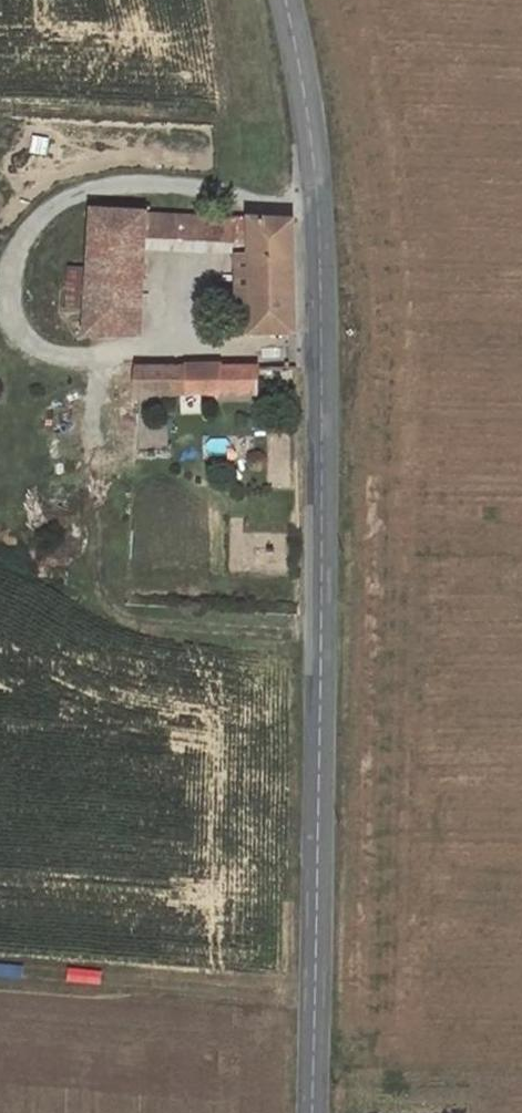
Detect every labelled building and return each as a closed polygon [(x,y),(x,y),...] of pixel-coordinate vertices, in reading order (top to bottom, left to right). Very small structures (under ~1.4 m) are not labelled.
[(145,252),(147,216),(93,213),(90,268),(89,279),(143,281),(145,252)] [(145,252),(250,256),(249,220),(147,216),(145,252)] [(295,335),(293,222),(249,220),(250,256),(251,335),(295,335)] [(85,336),(89,279),(90,268),(67,268),(63,335),(85,336)] [(139,337),(143,281),(89,279),(85,336),(139,337)] [(140,398),(263,396),(262,367),(139,368),(140,398)]
